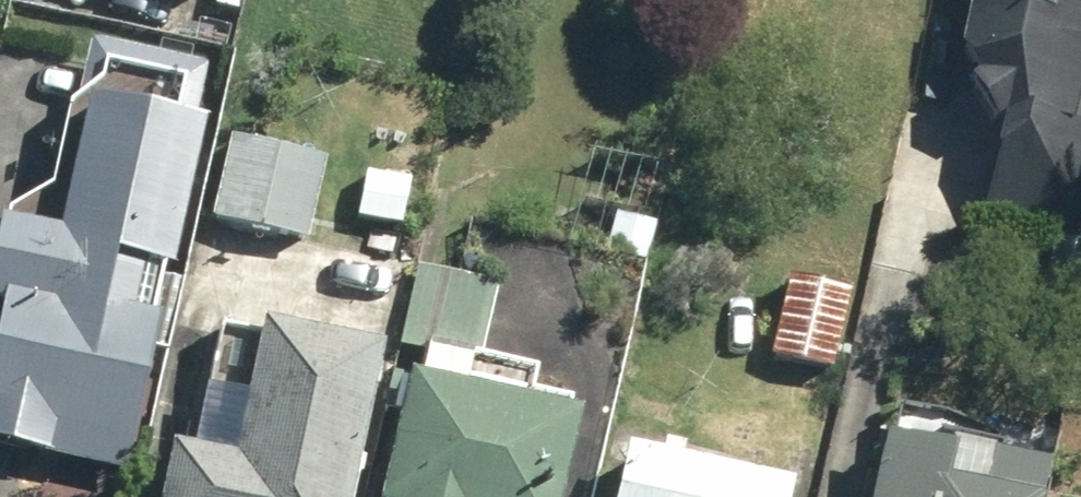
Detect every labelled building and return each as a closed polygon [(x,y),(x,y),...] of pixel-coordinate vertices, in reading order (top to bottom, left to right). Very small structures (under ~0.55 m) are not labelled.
[(224,7),(258,13),(260,0),(225,0),(224,7)] [(935,83),(978,91),(954,217),(1073,240),(1080,199),(1080,0),(951,0),(935,83)] [(227,120),(106,92),(74,229),(16,216),(0,281),(0,298),(18,302),(0,377),(0,442),(142,476),(179,319),(166,316),(178,265),(191,268),(227,120)] [(335,159),(241,139),(223,219),(318,240),(335,159)] [(507,283),(425,264),(406,342),(489,361),(507,283)] [(862,289),(798,274),(779,356),(843,371),(862,289)] [(401,341),(282,315),(251,454),(183,439),(170,496),(366,496),(401,341)] [(427,371),(395,496),(578,496),(600,416),(427,371)] [(903,433),(887,496),(1060,496),(1067,467),(970,442),(968,449),(903,433)] [(646,443),(634,496),(811,496),(815,480),(646,443)]
